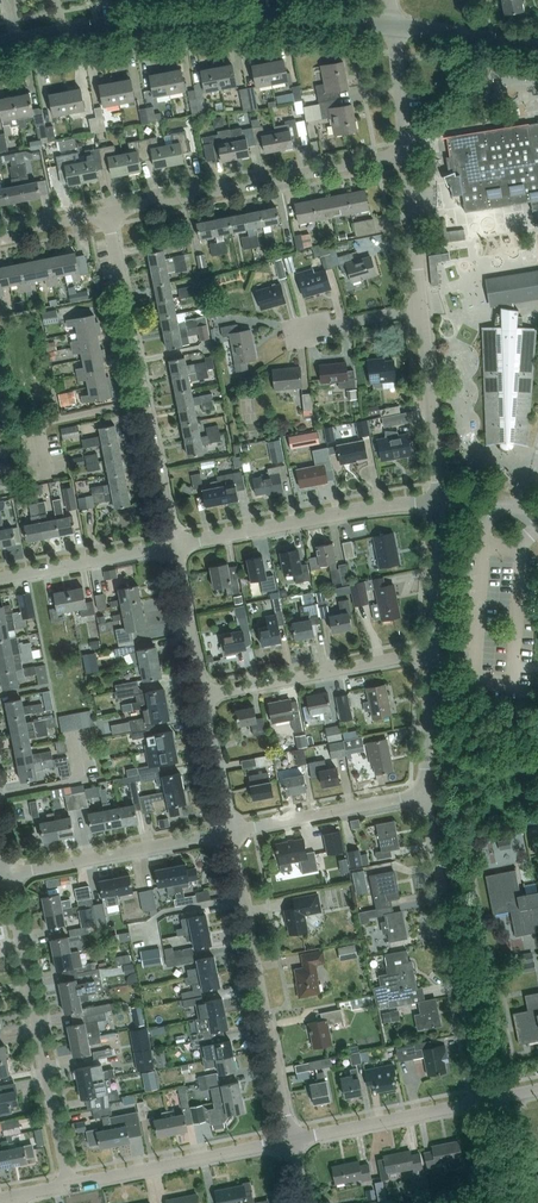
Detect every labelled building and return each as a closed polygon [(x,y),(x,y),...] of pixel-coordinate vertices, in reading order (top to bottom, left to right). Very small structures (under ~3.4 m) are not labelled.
[(504,15),(524,11),(521,0),(502,0),(504,15)] [(283,60),(267,63),(272,84),(287,81),(287,85),(292,84),(290,72),(285,73),(283,60)] [(348,87),(343,61),(321,66),(324,84),(316,86),(319,102),(339,97),(338,90),(348,87)] [(272,84),(267,63),(252,65),(256,87),(272,84)] [(216,67),(220,89),(236,86),(232,64),(216,67)] [(201,70),(204,84),(201,84),(202,92),(205,91),(220,89),(216,67),(201,70)] [(181,69),(165,72),(169,93),(185,90),(184,88),(187,88),(186,82),(183,83),(181,69)] [(169,93),(165,72),(150,75),(154,96),(169,93)] [(130,78),(115,81),(119,103),(134,100),(130,78)] [(119,103),(115,81),(99,84),(102,98),(99,99),(100,105),(103,104),(103,105),(119,103)] [(292,88),(295,102),(302,101),(299,86),(292,88)] [(253,87),(247,88),(250,110),(257,109),(253,87)] [(80,88),(65,90),(69,112),(84,109),(80,88)] [(244,112),(250,110),(247,88),(239,89),(244,112)] [(69,112),(65,90),(49,93),(54,115),(69,112)] [(199,114),(196,99),(195,90),(188,92),(192,115),(199,114)] [(47,137),(46,127),(45,120),(44,120),(42,108),(33,110),(30,93),(14,96),(19,125),(20,128),(27,127),(26,121),(25,121),(25,118),(34,116),(39,139),(47,137)] [(278,105),(285,104),(284,94),(276,96),(278,105)] [(19,125),(14,96),(0,99),(0,107),(4,126),(10,124),(11,127),(19,125)] [(204,97),(196,99),(199,114),(206,112),(204,97)] [(339,97),(319,102),(322,119),(331,117),(334,135),(356,130),(351,104),(341,106),(339,97)] [(93,109),(95,117),(98,132),(106,131),(101,107),(93,109)] [(146,108),(148,123),(156,122),(153,107),(146,108)] [(139,110),(142,125),(148,123),(146,108),(139,110)] [(88,119),(92,134),(98,132),(95,117),(88,119)] [(264,153),(278,150),(275,131),(264,133),(262,126),(261,126),(259,118),(250,120),(251,128),(254,145),(262,143),(264,153)] [(274,127),(275,131),(278,150),(292,147),(290,138),(298,136),(294,120),(284,122),(285,124),(274,127)] [(446,157),(449,174),(449,176),(451,185),(450,185),(453,200),(453,195),(457,194),(462,194),(465,212),(531,201),(532,211),(537,210),(537,122),(529,124),(529,123),(447,136),(450,156),(446,157)] [(46,127),(47,137),(48,141),(55,140),(52,126),(46,127)] [(229,130),(231,139),(235,159),(249,156),(248,146),(254,145),(251,128),(241,130),(240,127),(229,130)] [(208,137),(202,138),(203,145),(206,162),(216,160),(215,157),(220,156),(221,161),(235,159),(231,139),(229,130),(229,129),(217,131),(218,135),(208,137)] [(166,146),(169,165),(184,163),(182,153),(189,151),(185,131),(171,134),(173,144),(166,146)] [(169,165),(166,146),(158,147),(156,137),(142,140),(146,160),(152,158),(154,168),(169,165)] [(41,140),(30,143),(31,151),(43,149),(41,140)] [(146,160),(142,140),(128,143),(130,152),(122,154),(126,174),(141,171),(139,161),(146,160)] [(126,174),(122,154),(115,155),(113,145),(99,148),(103,168),(110,167),(111,177),(126,174)] [(103,168),(99,148),(85,151),(87,161),(79,162),(83,182),(97,179),(96,170),(103,168)] [(25,164),(24,160),(22,152),(15,153),(17,166),(24,164),(25,164)] [(83,182),(79,162),(73,164),(71,153),(56,156),(58,170),(65,168),(68,185),(83,182)] [(16,166),(23,201),(39,197),(36,182),(28,184),(27,176),(26,176),(24,164),(16,166)] [(7,204),(23,201),(16,166),(12,167),(8,168),(12,187),(4,188),(7,204)] [(347,193),(351,213),(369,209),(365,189),(347,193)] [(347,193),(330,196),(334,216),(351,213),(347,193)] [(330,196),(313,200),(316,220),(334,216),(330,196)] [(313,200),(295,203),(299,223),(316,220),(313,200)] [(260,210),(263,225),(267,245),(275,243),(273,231),(271,231),(270,224),(279,222),(276,207),(260,210)] [(263,225),(260,210),(245,213),(248,228),(249,235),(256,234),(254,227),(263,225)] [(245,213),(229,216),(232,231),(241,229),(242,237),(249,235),(248,228),(245,213)] [(222,233),(232,231),(229,216),(213,219),(216,234),(218,241),(217,241),(220,254),(228,252),(225,240),(223,240),(222,233)] [(353,222),(356,236),(376,232),(373,218),(353,222)] [(200,237),(216,234),(213,219),(197,222),(200,237)] [(439,220),(441,242),(465,239),(464,229),(447,231),(445,219),(439,220)] [(301,233),(295,235),(298,250),(304,249),(301,233)] [(249,235),(251,247),(259,246),(257,234),(256,234),(249,235)] [(176,238),(177,246),(190,243),(188,235),(176,238)] [(244,249),(251,247),(249,235),(242,237),(241,237),(244,249)] [(212,255),(220,254),(217,241),(209,243),(212,255)] [(335,267),(330,254),(327,244),(312,249),(315,258),(321,257),(325,270),(325,269),(325,270),(335,267)] [(148,252),(151,268),(167,265),(174,264),(172,258),(166,259),(164,249),(148,252)] [(76,257),(76,253),(67,254),(67,252),(61,253),(65,274),(73,273),(74,281),(81,280),(80,275),(88,273),(88,274),(88,273),(85,255),(84,255),(84,256),(76,257)] [(352,252),(338,256),(338,257),(342,272),(349,269),(353,282),(376,276),(370,255),(355,261),(352,252)] [(429,255),(432,285),(439,284),(436,261),(450,259),(449,252),(429,255)] [(48,258),(53,285),(59,283),(58,276),(65,274),(61,253),(52,254),(53,257),(48,258)] [(204,253),(196,255),(199,267),(206,266),(204,253)] [(174,264),(186,262),(184,254),(172,256),(172,258),(174,264)] [(286,266),(294,263),(291,256),(284,258),(286,266)] [(53,285),(48,258),(40,260),(40,257),(33,258),(38,280),(46,278),(47,286),(53,285)] [(38,280),(33,258),(28,259),(28,263),(20,264),(26,290),(32,289),(30,281),(38,280)] [(277,271),(284,269),(281,258),(274,260),(277,271)] [(186,262),(174,264),(175,273),(187,270),(186,262)] [(26,290),(20,264),(13,266),(12,263),(6,264),(10,285),(19,284),(20,291),(26,290)] [(10,285),(6,264),(0,265),(0,266),(0,268),(0,295),(5,294),(3,287),(10,285)] [(151,268),(155,284),(170,281),(168,273),(175,271),(174,264),(167,265),(151,268)] [(325,270),(314,273),(313,269),(297,273),(298,277),(303,294),(304,297),(324,291),(331,289),(325,270),(325,269),(325,270)] [(537,328),(517,326),(518,311),(519,310),(513,309),(512,302),(537,297),(537,271),(487,279),(490,301),(501,299),(502,307),(501,307),(502,326),(482,327),(482,328),(483,328),(488,444),(486,445),(500,442),(501,444),(501,445),(502,446),(503,447),(504,448),(505,448),(506,449),(507,449),(508,449),(509,449),(510,448),(511,447),(512,447),(513,446),(513,445),(514,444),(514,443),(528,446),(528,445),(527,445),(535,329),(537,329),(537,328)] [(170,281),(155,284),(158,300),(173,297),(172,291),(170,281)] [(286,302),(280,283),(256,290),(262,309),(286,302)] [(180,296),(192,293),(191,286),(179,288),(179,290),(180,296)] [(89,298),(87,291),(69,294),(70,302),(89,298)] [(192,293),(180,296),(182,304),(194,302),(192,293)] [(161,316),(176,313),(173,297),(158,300),(161,316)] [(25,310),(23,300),(14,302),(16,312),(25,310)] [(214,303),(209,307),(215,313),(219,309),(214,303)] [(43,312),(45,324),(59,321),(56,309),(43,312)] [(161,316),(164,332),(207,324),(205,316),(185,319),(185,321),(178,323),(176,313),(161,316)] [(79,332),(100,328),(98,322),(96,322),(94,314),(68,319),(69,326),(77,325),(79,332)] [(246,360),(257,358),(251,330),(240,332),(238,323),(221,327),(223,337),(231,335),(236,361),(235,361),(237,370),(247,368),(246,360)] [(182,345),(181,336),(188,335),(200,333),(201,340),(210,338),(207,324),(164,332),(167,348),(182,345)] [(72,341),(73,347),(100,342),(98,334),(101,333),(100,328),(79,332),(80,340),(72,341)] [(82,352),(84,359),(105,355),(104,349),(101,350),(100,342),(73,347),(74,354),(82,352)] [(56,359),(54,351),(47,352),(48,361),(56,359)] [(78,368),(79,375),(105,369),(103,362),(106,362),(105,355),(84,359),(85,367),(78,368)] [(195,372),(207,370),(215,368),(212,355),(205,357),(205,362),(193,364),(187,365),(185,357),(169,360),(173,376),(195,372)] [(383,381),(396,380),(394,360),(377,361),(377,359),(368,360),(370,382),(373,382),(374,388),(384,387),(383,381)] [(346,370),(345,362),(320,365),(322,382),(339,380),(340,388),(356,386),(354,369),(346,370)] [(302,386),(300,367),(273,369),(275,389),(302,386)] [(88,379),(90,387),(111,382),(109,376),(106,376),(105,369),(79,375),(80,381),(88,379)] [(196,380),(208,378),(207,370),(195,372),(173,376),(176,392),(191,389),(190,381),(196,380)] [(66,389),(64,378),(55,380),(56,390),(66,389)] [(91,394),(82,396),(84,402),(110,397),(113,397),(112,388),(111,382),(90,387),(91,394)] [(179,408),(194,405),(213,401),(212,394),(200,396),(193,397),(191,389),(176,392),(179,408)] [(357,399),(357,389),(346,390),(347,400),(357,399)] [(67,392),(59,394),(61,407),(69,405),(67,392)] [(310,393),(302,394),(304,410),(311,409),(310,393)] [(213,401),(194,405),(179,408),(182,423),(197,420),(196,412),(202,411),(202,412),(214,410),(213,401)] [(380,413),(378,405),(368,407),(370,415),(380,413)] [(381,409),(382,416),(401,412),(400,405),(381,409)] [(406,412),(394,414),(396,424),(408,422),(406,412)] [(356,422),(359,437),(370,435),(367,419),(356,422)] [(185,439),(200,436),(197,420),(182,423),(185,439)] [(79,425),(62,429),(63,437),(80,433),(79,425)] [(104,444),(119,441),(115,425),(100,428),(102,435),(95,437),(95,438),(83,440),(84,448),(104,444)] [(208,435),(220,433),(218,425),(207,427),(208,435)] [(333,426),(324,428),(325,435),(334,434),(333,426)] [(288,435),(290,448),(320,445),(318,431),(288,435)] [(397,433),(386,432),(386,433),(387,433),(386,438),(378,440),(381,456),(382,460),(393,458),(413,454),(411,444),(409,444),(407,434),(397,436),(397,433)] [(220,433),(208,435),(200,436),(185,439),(188,455),(204,452),(202,444),(221,441),(220,433)] [(281,440),(269,442),(272,463),(284,461),(281,440)] [(119,441),(104,444),(107,460),(122,457),(119,441)] [(367,456),(364,441),(337,446),(340,464),(351,462),(351,460),(367,456)] [(328,447),(313,450),(316,466),(324,464),(325,470),(332,468),(328,447)] [(86,456),(88,464),(100,461),(98,454),(86,456)] [(85,464),(83,456),(68,459),(69,467),(85,464)] [(122,457),(107,460),(110,476),(125,473),(122,457)] [(215,466),(214,460),(201,462),(202,468),(215,466)] [(100,461),(88,464),(89,471),(101,469),(100,461)] [(297,470),(300,488),(328,482),(325,470),(324,464),(316,466),(297,470)] [(268,468),(269,476),(253,478),(256,494),(269,492),(269,493),(283,491),(280,478),(287,477),(285,465),(268,468)] [(217,476),(217,480),(218,480),(222,503),(238,500),(236,490),(244,489),(241,472),(217,476)] [(112,483),(104,485),(92,487),(93,494),(93,496),(128,488),(125,473),(110,476),(112,483)] [(203,487),(200,473),(191,475),(194,489),(203,487)] [(218,480),(217,480),(211,481),(212,487),(202,489),(205,506),(222,503),(218,480)] [(43,493),(41,484),(34,486),(35,495),(43,493)] [(13,493),(11,486),(0,489),(0,497),(13,493)] [(67,509),(77,507),(73,486),(63,488),(67,509)] [(93,494),(85,496),(87,508),(96,506),(95,503),(115,499),(116,508),(132,505),(128,488),(93,496),(93,494)] [(65,517),(61,498),(53,499),(57,519),(59,533),(76,530),(73,516),(65,517)] [(16,542),(13,527),(4,529),(3,522),(4,522),(2,509),(0,501),(0,545),(16,542)] [(37,502),(40,515),(41,522),(44,536),(59,533),(57,519),(48,520),(46,513),(47,513),(45,501),(37,502)] [(31,516),(33,523),(25,525),(28,539),(44,536),(41,522),(40,515),(37,502),(30,504),(32,516),(31,516)] [(380,567),(400,563),(393,532),(374,536),(380,567)] [(351,541),(342,542),(345,558),(354,556),(351,541)] [(309,557),(312,569),(321,567),(320,563),(329,561),(329,563),(331,570),(337,568),(336,561),(332,543),(316,546),(318,556),(309,557)] [(300,564),(297,549),(280,553),(285,574),(294,572),(296,582),(310,579),(307,563),(300,564)] [(266,576),(262,556),(246,559),(250,580),(260,578),(263,591),(276,589),(273,575),(266,576)] [(230,579),(227,563),(210,567),(214,587),(226,585),(228,594),(239,592),(236,578),(230,579)] [(346,564),(338,565),(342,584),(350,582),(346,564)] [(382,620),(400,616),(394,584),(384,586),(383,577),(350,583),(351,585),(352,593),(355,605),(369,602),(366,590),(376,588),(379,603),(371,605),(374,620),(382,618),(382,620)] [(112,606),(122,604),(121,603),(142,599),(139,585),(119,589),(121,599),(111,601),(112,606)] [(351,585),(344,586),(345,595),(352,593),(351,585)] [(83,587),(69,590),(73,609),(80,608),(82,616),(96,614),(93,600),(86,602),(83,587)] [(286,588),(279,590),(280,596),(287,595),(286,588)] [(322,589),(315,590),(318,606),(325,604),(322,589)] [(73,609),(69,590),(55,592),(58,608),(50,609),(53,622),(67,619),(65,611),(73,609)] [(0,606),(0,623),(26,618),(33,617),(36,616),(31,592),(18,594),(21,611),(20,611),(12,613),(11,604),(4,606),(0,606)] [(302,594),(304,605),(314,603),(312,592),(302,594)] [(104,594),(95,595),(98,609),(106,607),(104,594)] [(243,603),(242,595),(234,596),(235,604),(243,603)] [(115,620),(125,618),(124,617),(145,613),(142,599),(121,603),(122,604),(123,613),(114,615),(115,620)] [(341,613),(330,615),(333,631),(351,628),(348,612),(351,612),(349,599),(338,601),(341,613)] [(302,621),(292,623),(295,638),(313,635),(311,620),(318,619),(315,603),(314,603),(304,605),(299,606),(302,621)] [(281,606),(273,607),(275,614),(268,615),(270,625),(259,627),(262,645),(281,641),(278,625),(285,624),(281,606)] [(148,627),(145,613),(124,617),(125,618),(126,627),(117,629),(120,642),(135,639),(133,630),(148,627)] [(223,634),(223,635),(219,635),(223,657),(238,654),(237,650),(246,648),(243,633),(250,631),(247,616),(236,618),(239,630),(223,634)] [(0,623),(0,640),(10,638),(9,630),(16,629),(16,628),(28,626),(26,618),(0,623)] [(97,621),(88,622),(90,636),(99,635),(97,621)] [(0,640),(0,656),(32,650),(31,642),(19,644),(18,636),(10,638),(0,640)] [(100,647),(99,640),(89,641),(91,649),(100,647)] [(115,648),(117,656),(131,653),(135,662),(136,666),(161,661),(158,649),(157,649),(156,646),(139,650),(136,650),(135,644),(115,648)] [(0,656),(0,667),(1,672),(23,668),(22,660),(34,658),(32,650),(0,656)] [(213,653),(205,654),(207,661),(214,660),(213,653)] [(161,661),(136,666),(137,672),(143,671),(145,680),(162,677),(162,674),(163,674),(161,661)] [(35,666),(23,668),(1,672),(4,688),(19,685),(18,677),(37,673),(35,666)] [(115,684),(116,691),(139,686),(137,680),(115,684)] [(368,701),(363,702),(365,711),(370,710),(372,718),(373,718),(391,715),(385,684),(367,688),(366,688),(368,701)] [(140,693),(139,686),(116,691),(114,691),(115,698),(136,695),(140,694),(140,693)] [(134,710),(141,708),(169,703),(167,691),(165,691),(165,688),(155,690),(140,693),(140,694),(136,695),(137,702),(132,703),(134,710)] [(327,692),(307,696),(310,713),(323,711),(324,718),(331,717),(330,710),(331,710),(327,692)] [(348,695),(336,697),(341,722),(353,720),(348,695)] [(7,700),(10,717),(25,714),(26,714),(44,710),(43,702),(31,705),(31,704),(24,705),(22,698),(7,700)] [(290,699),(269,703),(273,722),(290,719),(294,732),(302,730),(299,711),(297,705),(298,705),(297,701),(291,702),(290,699)] [(52,702),(45,703),(46,710),(53,709),(52,702)] [(148,729),(147,723),(171,718),(170,716),(171,715),(169,703),(141,708),(142,709),(144,709),(146,718),(130,721),(132,730),(132,732),(148,729)] [(254,706),(236,710),(239,725),(251,723),(254,735),(266,732),(263,716),(256,718),(254,706)] [(86,710),(89,725),(95,724),(92,709),(86,710)] [(79,712),(82,727),(89,725),(86,710),(79,712)] [(79,712),(73,713),(76,728),(82,727),(79,712)] [(76,728),(73,713),(67,714),(69,729),(76,728)] [(25,714),(10,717),(13,733),(48,726),(58,724),(56,716),(34,720),(34,719),(27,721),(25,714)] [(69,729),(67,714),(60,715),(63,730),(69,729)] [(48,726),(13,733),(17,748),(32,745),(30,737),(49,734),(48,726)] [(339,726),(325,728),(328,740),(342,738),(339,726)] [(148,729),(132,732),(133,738),(148,735),(150,742),(147,743),(148,751),(151,750),(177,745),(175,733),(173,733),(173,730),(157,733),(156,727),(148,729)] [(307,746),(305,734),(295,736),(297,748),(307,746)] [(344,739),(346,749),(350,748),(363,746),(361,736),(349,738),(344,739)] [(374,764),(376,773),(393,770),(386,738),(368,742),(372,764),(374,764)] [(343,741),(329,744),(332,758),(346,755),(343,741)] [(20,764),(35,761),(53,758),(51,750),(33,753),(32,745),(17,748),(20,764)] [(177,745),(151,750),(148,751),(151,765),(139,767),(141,774),(155,771),(161,770),(160,764),(179,761),(178,758),(180,758),(177,745)] [(303,748),(294,749),(297,765),(306,763),(303,748)] [(110,758),(109,750),(101,751),(102,759),(110,758)] [(271,754),(255,757),(256,766),(273,763),(271,754)] [(67,756),(58,757),(60,765),(64,769),(69,768),(67,756)] [(35,761),(20,764),(23,780),(38,778),(36,769),(54,766),(53,758),(35,761)] [(318,761),(308,762),(311,778),(321,777),(323,786),(339,783),(336,767),(327,769),(325,759),(318,761)] [(126,769),(128,776),(139,774),(137,767),(126,769)] [(161,770),(155,771),(158,785),(164,784),(166,791),(184,788),(182,775),(181,775),(180,773),(173,774),(172,768),(161,770)] [(284,778),(287,793),(306,789),(303,775),(292,777),(291,770),(284,771),(285,778),(284,778)] [(260,773),(249,775),(254,799),(273,796),(271,781),(269,781),(268,772),(260,773)] [(136,781),(129,782),(129,784),(132,798),(139,797),(139,796),(136,781)] [(84,784),(71,787),(72,793),(79,792),(85,791),(84,784)] [(93,787),(85,788),(86,791),(87,797),(94,796),(93,787)] [(106,788),(100,789),(103,804),(109,802),(106,788)] [(140,795),(140,796),(143,812),(153,810),(151,800),(167,797),(169,806),(168,806),(168,807),(169,807),(171,816),(180,814),(179,805),(187,803),(186,800),(187,799),(185,788),(184,788),(166,791),(163,792),(141,796),(140,796),(140,795)] [(85,791),(79,792),(82,808),(89,807),(87,797),(86,791),(85,791)] [(72,793),(75,809),(82,808),(79,792),(72,793)] [(72,793),(65,795),(68,811),(75,809),(72,793)] [(36,800),(29,802),(32,817),(39,816),(36,800)] [(109,802),(103,804),(103,806),(107,829),(123,826),(119,807),(112,809),(111,802),(109,802)] [(126,802),(118,803),(119,807),(123,826),(135,823),(135,822),(138,822),(136,810),(134,804),(133,804),(127,806),(126,802)] [(100,811),(89,813),(92,831),(95,830),(95,831),(107,829),(103,806),(99,807),(100,811)] [(48,821),(40,823),(44,840),(47,839),(47,840),(59,838),(55,816),(54,812),(47,814),(48,821)] [(61,815),(55,816),(59,838),(71,836),(71,835),(74,834),(71,817),(62,818),(61,815)] [(158,819),(160,828),(170,826),(169,817),(158,819)] [(383,850),(376,852),(377,859),(392,857),(391,849),(399,847),(394,821),(377,824),(379,833),(377,834),(378,838),(380,838),(383,850)] [(328,854),(344,851),(340,831),(324,834),(328,854)] [(304,837),(276,843),(280,864),(300,860),(303,873),(319,870),(315,850),(307,852),(304,837)] [(512,848),(510,839),(498,841),(499,851),(512,848)] [(362,866),(360,855),(359,849),(347,851),(351,868),(362,866)] [(186,864),(171,866),(177,893),(178,898),(175,899),(177,906),(198,902),(197,895),(185,897),(183,887),(190,886),(189,881),(198,879),(198,880),(199,880),(196,867),(196,868),(188,870),(186,864)] [(160,886),(168,885),(170,894),(177,893),(171,866),(156,869),(160,886)] [(537,931),(537,891),(520,894),(515,869),(485,875),(493,914),(510,911),(515,936),(537,931)] [(367,884),(364,870),(352,872),(355,887),(356,895),(368,893),(367,884)] [(377,874),(370,875),(375,901),(377,909),(393,905),(391,898),(399,897),(394,871),(377,874)] [(114,877),(118,894),(134,891),(131,874),(114,877)] [(68,876),(60,877),(61,884),(70,883),(69,880),(68,876)] [(114,877),(100,880),(104,900),(105,900),(106,905),(120,903),(118,894),(114,877)] [(80,905),(87,904),(87,907),(93,905),(92,897),(91,897),(89,885),(76,888),(80,905)] [(146,890),(150,909),(157,908),(154,889),(146,890)] [(140,891),(144,910),(150,909),(146,890),(140,891)] [(46,912),(63,909),(73,907),(72,900),(62,901),(60,894),(43,897),(46,912)] [(295,908),(284,910),(286,919),(287,918),(288,925),(290,934),(308,931),(304,913),(320,910),(317,894),(300,897),(293,898),(295,908)] [(103,902),(93,904),(93,905),(98,927),(108,925),(103,902)] [(390,941),(407,937),(402,911),(394,912),(393,905),(377,909),(367,911),(360,912),(359,912),(361,924),(370,922),(369,918),(385,915),(387,922),(382,923),(384,933),(389,932),(390,941)] [(63,909),(46,912),(49,927),(66,924),(65,916),(74,914),(72,907),(63,909)] [(97,924),(94,907),(80,910),(83,927),(97,924)] [(184,928),(177,929),(178,935),(186,934),(209,929),(208,929),(208,924),(206,914),(182,919),(184,928)] [(70,930),(71,936),(90,932),(89,926),(70,930)] [(209,929),(186,934),(187,941),(193,940),(195,947),(211,944),(210,935),(208,935),(207,930),(209,930),(209,929)] [(69,936),(52,939),(55,954),(79,950),(81,949),(83,949),(82,939),(70,942),(69,936)] [(355,944),(339,947),(341,957),(357,954),(355,944)] [(140,951),(143,967),(162,964),(160,947),(140,951)] [(176,957),(176,958),(180,957),(194,954),(192,947),(173,951),(173,947),(165,948),(167,959),(176,957)] [(76,965),(82,964),(79,950),(55,954),(58,969),(76,966),(76,965)] [(325,962),(323,950),(302,954),(305,967),(296,969),(300,988),(298,988),(300,997),(309,996),(308,994),(320,992),(317,978),(319,978),(316,964),(325,962)] [(194,954),(180,957),(182,964),(195,961),(194,954)] [(521,956),(522,963),(534,961),(532,954),(521,956)] [(187,969),(188,977),(217,971),(214,956),(197,959),(199,967),(187,969)] [(78,972),(97,969),(95,961),(82,964),(76,965),(76,966),(78,972)] [(393,993),(388,994),(386,986),(374,989),(376,1003),(388,1000),(410,996),(409,989),(416,988),(411,961),(395,964),(394,963),(387,965),(393,993)] [(534,961),(522,963),(524,971),(535,968),(534,961)] [(128,964),(125,965),(127,974),(129,974),(132,972),(135,971),(133,963),(128,964)] [(77,979),(60,982),(63,997),(91,992),(98,991),(104,990),(101,978),(99,968),(97,969),(78,972),(79,979),(77,979)] [(220,986),(217,971),(188,977),(184,978),(186,985),(191,984),(192,990),(201,988),(201,990),(203,989),(220,986)] [(181,992),(182,999),(204,995),(203,989),(201,990),(201,988),(192,990),(181,992)] [(91,992),(63,997),(66,1013),(83,1009),(82,1001),(99,998),(98,991),(91,992)] [(525,995),(528,1010),(513,1013),(519,1044),(537,1040),(537,992),(525,995)] [(205,1001),(204,995),(182,999),(184,1006),(196,1003),(205,1002),(205,1001)] [(374,1005),(372,996),(339,1002),(340,1004),(344,1003),(345,1006),(350,1005),(351,1010),(374,1005)] [(389,1008),(412,1003),(410,996),(388,1000),(389,1008)] [(208,1016),(225,1013),(222,998),(205,1001),(205,1002),(196,1003),(199,1018),(208,1016)] [(415,1015),(418,1029),(441,1025),(435,998),(419,1002),(422,1013),(415,1015)] [(87,1015),(103,1012),(110,1010),(109,1004),(85,1008),(87,1015)] [(141,1006),(132,1007),(134,1014),(142,1012),(141,1006)] [(308,1023),(313,1048),(333,1044),(329,1024),(344,1021),(341,1009),(321,1013),(322,1020),(308,1023)] [(399,1011),(383,1014),(385,1023),(400,1020),(399,1011)] [(105,1019),(103,1012),(87,1015),(88,1022),(69,1026),(71,1040),(101,1035),(98,1020),(105,1019)] [(197,1019),(196,1019),(198,1033),(209,1031),(209,1032),(211,1031),(228,1028),(225,1013),(208,1016),(199,1018),(197,1019)] [(147,1026),(130,1029),(134,1050),(151,1046),(147,1026)] [(191,1034),(192,1041),(210,1037),(209,1031),(198,1033),(191,1034)] [(107,1042),(117,1041),(116,1032),(106,1033),(107,1042)] [(102,1042),(101,1035),(71,1040),(74,1055),(91,1052),(90,1044),(102,1042)] [(210,1037),(192,1041),(193,1048),(212,1044),(210,1037)] [(212,1044),(201,1046),(204,1061),(217,1058),(234,1055),(231,1040),(214,1044),(212,1044)] [(439,1073),(446,1071),(445,1062),(443,1055),(447,1055),(445,1045),(432,1047),(430,1040),(396,1047),(398,1061),(414,1058),(412,1052),(423,1050),(424,1056),(428,1075),(437,1073),(439,1073)] [(95,1058),(111,1055),(113,1055),(112,1048),(93,1051),(95,1058)] [(151,1048),(134,1051),(137,1068),(154,1065),(151,1048)] [(350,1053),(353,1064),(362,1062),(360,1051),(350,1053)] [(234,1055),(217,1058),(204,1061),(205,1069),(219,1066),(220,1073),(237,1070),(234,1055)] [(331,1058),(310,1062),(311,1069),(332,1066),(331,1058)] [(0,1060),(0,1075),(10,1073),(7,1059),(0,1060)] [(166,1060),(157,1062),(158,1068),(168,1066),(166,1060)] [(92,1066),(76,1069),(79,1083),(109,1078),(109,1077),(115,1076),(113,1068),(108,1069),(103,1070),(102,1064),(94,1065),(92,1066)] [(395,1087),(393,1074),(395,1074),(393,1064),(387,1065),(387,1068),(374,1070),(373,1068),(364,1069),(367,1085),(377,1084),(378,1090),(387,1089),(388,1092),(395,1091),(395,1087)] [(190,1071),(188,1065),(181,1066),(182,1073),(190,1071)] [(341,1077),(345,1096),(362,1093),(357,1068),(351,1070),(352,1075),(341,1077)] [(143,1073),(144,1079),(155,1077),(154,1071),(143,1073)] [(310,1083),(314,1103),(331,1099),(327,1080),(325,1081),(324,1072),(317,1074),(319,1082),(310,1083)] [(199,1076),(200,1084),(219,1080),(217,1073),(199,1076)] [(157,1088),(155,1077),(144,1079),(146,1090),(157,1088)] [(109,1078),(79,1083),(82,1098),(97,1095),(98,1101),(119,1097),(118,1090),(112,1091),(109,1078)] [(219,1080),(200,1084),(201,1089),(220,1086),(219,1080)] [(12,1111),(11,1111),(10,1104),(18,1103),(14,1082),(0,1085),(0,1113),(12,1111)] [(215,1095),(217,1101),(242,1097),(240,1082),(223,1085),(224,1094),(215,1095)] [(183,1111),(190,1110),(186,1092),(180,1094),(183,1111)] [(134,1095),(122,1097),(124,1105),(135,1103),(134,1095)] [(245,1112),(242,1097),(217,1101),(218,1108),(209,1109),(212,1124),(225,1121),(229,1116),(229,1115),(245,1112)] [(144,1101),(137,1102),(141,1120),(147,1119),(144,1101)] [(201,1104),(191,1106),(195,1123),(204,1121),(201,1104)] [(90,1145),(100,1143),(101,1147),(116,1144),(110,1118),(110,1115),(113,1115),(111,1107),(93,1111),(95,1118),(102,1117),(105,1130),(98,1131),(97,1128),(87,1130),(90,1145)] [(168,1111),(169,1117),(173,1132),(187,1129),(184,1114),(176,1115),(174,1109),(168,1111)] [(158,1135),(173,1132),(169,1117),(168,1111),(161,1112),(162,1118),(155,1120),(158,1135)] [(134,1113),(110,1118),(116,1144),(130,1141),(129,1136),(138,1134),(134,1113)] [(75,1122),(78,1132),(87,1130),(85,1120),(75,1122)] [(20,1126),(2,1129),(4,1136),(6,1136),(7,1140),(12,1164),(13,1164),(18,1163),(27,1161),(26,1158),(34,1156),(32,1144),(15,1148),(14,1142),(13,1142),(12,1135),(21,1133),(20,1126)] [(44,1138),(37,1139),(38,1146),(45,1145),(44,1138)] [(0,1151),(0,1167),(7,1165),(11,1164),(12,1164),(7,1140),(1,1141),(3,1150),(0,1151)] [(462,1157),(459,1141),(432,1146),(433,1150),(425,1152),(428,1167),(437,1165),(436,1162),(446,1160),(448,1167),(463,1164),(461,1157),(462,1157)] [(387,1172),(412,1168),(414,1177),(423,1175),(419,1153),(411,1155),(410,1150),(384,1156),(384,1158),(378,1159),(381,1180),(388,1178),(387,1172)] [(332,1166),(333,1172),(336,1183),(346,1181),(345,1181),(361,1178),(361,1180),(371,1178),(368,1164),(359,1165),(359,1161),(332,1166)] [(482,1178),(481,1172),(472,1174),(473,1180),(482,1178)] [(428,1188),(427,1180),(417,1182),(418,1190),(428,1188)] [(243,1185),(215,1191),(218,1202),(253,1202),(254,1202),(255,1202),(250,1181),(243,1183),(243,1185)] [(376,1199),(374,1188),(365,1190),(367,1200),(376,1199)] [(197,1194),(166,1200),(167,1202),(199,1202),(197,1194)]
